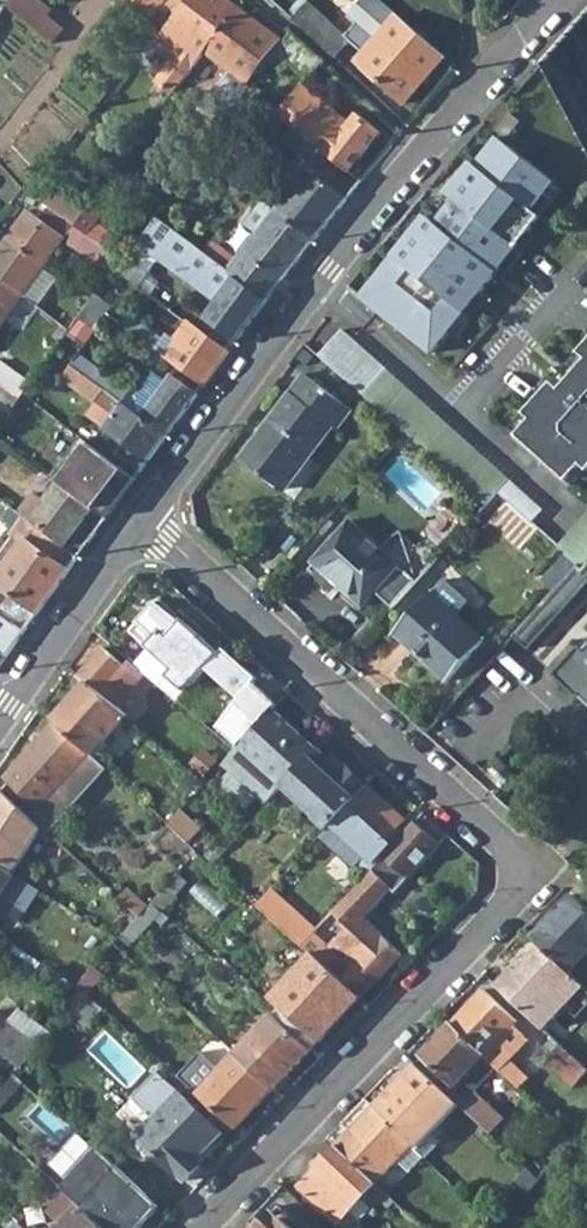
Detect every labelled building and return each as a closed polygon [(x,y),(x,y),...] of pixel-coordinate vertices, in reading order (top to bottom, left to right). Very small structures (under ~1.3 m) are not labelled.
[(49,42),(62,29),(43,11),(46,7),(38,0),(8,0),(5,6),(49,42)] [(236,5),(229,0),(132,0),(152,17),(164,3),(176,13),(153,43),(171,57),(153,81),(170,94),(203,50),(236,5)] [(333,56),(349,39),(307,0),(306,0),(290,16),(333,56)] [(236,5),(203,50),(245,81),(278,38),(236,5)] [(354,60),(402,101),(442,57),(393,15),(354,60)] [(289,63),(307,78),(323,60),(291,32),(269,60),(281,71),(289,63)] [(319,149),(346,171),(378,131),(356,112),(343,127),(329,117),(334,111),(301,84),(276,114),(292,127),(319,149)] [(185,136),(203,149),(235,104),(238,100),(222,87),(185,136)] [(238,100),(235,104),(243,111),(255,97),(247,89),(238,100)] [(319,149),(292,127),(282,137),(297,149),(290,158),(305,169),(279,201),(263,190),(257,197),(261,200),(312,241),(355,187),(314,153),(319,149)] [(437,224),(427,216),(362,298),(433,353),(541,217),(533,210),(555,182),(499,138),(477,166),(473,162),(446,193),(456,200),(437,224)] [(211,153),(203,149),(201,151),(210,158),(211,153)] [(199,153),(207,159),(210,158),(201,151),(199,153)] [(77,228),(102,244),(109,233),(94,222),(104,208),(92,200),(73,225),(77,228)] [(213,260),(265,300),(312,241),(261,200),(242,222),(255,232),(234,258),(221,248),(213,260)] [(20,295),(40,268),(63,236),(69,240),(66,243),(108,271),(110,268),(118,256),(102,244),(77,228),(73,225),(47,208),(39,218),(26,209),(0,245),(0,281),(20,295)] [(201,319),(233,342),(265,300),(213,260),(155,217),(126,261),(136,267),(127,279),(137,286),(159,259),(215,300),(201,319)] [(110,268),(127,279),(136,267),(126,261),(118,256),(110,268)] [(40,268),(20,295),(35,306),(55,279),(40,268)] [(20,295),(0,281),(0,324),(20,295)] [(77,316),(93,329),(104,314),(111,319),(116,313),(109,307),(109,306),(93,293),(77,316)] [(118,324),(202,386),(227,352),(184,320),(172,336),(165,332),(159,339),(126,314),(118,324)] [(343,330),(319,356),(403,432),(483,505),(494,492),(531,524),(544,510),(343,330)] [(566,481),(581,464),(586,470),(586,341),(578,351),(585,358),(559,388),(551,381),(524,413),(530,419),(515,435),(566,481)] [(69,364),(166,434),(196,394),(171,374),(147,405),(82,358),(81,361),(75,356),(69,364)] [(19,399),(30,383),(0,361),(0,385),(19,399)] [(114,453),(138,471),(166,434),(69,364),(59,379),(93,404),(85,413),(123,442),(114,453)] [(237,458),(279,490),(293,471),(295,473),(331,424),(335,428),(349,409),(301,372),(237,458)] [(9,413),(19,399),(0,385),(0,406),(9,413)] [(56,480),(104,516),(133,478),(78,435),(49,474),(56,480)] [(16,510),(63,547),(74,532),(86,542),(104,517),(104,516),(56,480),(42,499),(31,491),(16,510)] [(22,630),(76,557),(63,547),(16,510),(0,498),(0,527),(19,541),(0,567),(0,586),(5,590),(0,597),(0,614),(22,630)] [(397,563),(346,518),(308,562),(359,606),(372,592),(390,607),(415,580),(396,565),(397,563)] [(560,551),(577,565),(584,572),(586,569),(586,520),(560,551)] [(564,579),(555,570),(530,596),(540,606),(564,579)] [(429,593),(428,592),(389,635),(442,683),(482,639),(452,613),(464,599),(441,579),(429,593)] [(165,677),(183,692),(218,653),(152,594),(123,628),(171,670),(165,677)] [(343,599),(323,624),(346,642),(366,616),(343,599)] [(557,674),(586,701),(586,642),(557,674)] [(102,647),(76,677),(84,684),(113,708),(139,679),(122,665),(102,647)] [(206,695),(225,712),(257,678),(223,649),(218,653),(183,692),(176,701),(187,710),(201,695),(204,697),(206,695)] [(122,665),(139,679),(143,673),(127,660),(122,665)] [(113,708),(84,684),(51,719),(53,721),(88,753),(122,716),(113,708)] [(203,724),(234,749),(238,744),(256,724),(257,722),(240,707),(224,724),(212,714),(203,724)] [(221,763),(266,803),(282,785),(315,749),(270,709),(257,722),(256,724),(238,744),(234,749),(221,763)] [(53,721),(3,776),(5,779),(0,783),(0,790),(30,817),(54,791),(69,805),(104,767),(88,753),(53,721)] [(315,823),(322,830),(325,827),(364,785),(344,766),(339,772),(315,749),(282,785),(319,818),(315,823)] [(186,780),(197,789),(202,784),(192,774),(186,780)] [(364,785),(325,827),(330,831),(325,836),(355,864),(364,860),(401,818),(364,785)] [(9,871),(39,825),(30,817),(0,790),(0,865),(9,871)] [(69,805),(54,791),(30,817),(39,825),(45,831),(69,805)] [(199,828),(179,809),(166,823),(186,842),(199,828)] [(330,949),(310,932),(298,944),(309,953),(358,997),(399,953),(362,918),(388,889),(392,893),(437,842),(413,820),(412,821),(385,850),(367,871),(328,912),(348,930),(338,941),(358,960),(350,968),(330,949)] [(11,872),(9,871),(0,865),(0,890),(11,872)] [(122,901),(137,914),(146,904),(130,890),(121,900),(122,901)] [(255,905),(298,944),(310,932),(312,929),(268,890),(255,905)] [(569,972),(586,952),(586,908),(573,895),(532,938),(540,946),(569,972)] [(137,914),(122,901),(115,909),(130,923),(137,914)] [(338,941),(330,949),(350,968),(358,960),(338,941)] [(569,972),(540,946),(518,970),(513,965),(496,983),(544,1029),(584,986),(569,972)] [(271,1013),(309,1048),(358,997),(309,953),(269,996),(278,1004),(270,1013),(271,1013)] [(76,986),(84,993),(102,975),(92,967),(76,986)] [(490,1062),(495,1066),(538,1106),(547,1096),(527,1078),(528,1077),(509,1059),(528,1040),(513,1024),(516,1020),(483,989),(450,1023),(490,1062)] [(233,1053),(271,1088),(309,1048),(271,1013),(233,1053)] [(17,1068),(39,1045),(0,1016),(0,1055),(17,1068)] [(463,1098),(495,1066),(490,1062),(450,1023),(419,1054),(463,1098)] [(572,1087),(586,1071),(586,1069),(561,1044),(545,1060),(572,1087)] [(196,1094),(234,1129),(271,1088),(233,1053),(196,1094)] [(369,1106),(413,1148),(457,1103),(412,1062),(369,1106)] [(464,1105),(495,1131),(510,1114),(478,1088),(464,1105)] [(136,1137),(182,1181),(202,1162),(197,1157),(220,1132),(178,1093),(136,1137)] [(333,1144),(373,1182),(393,1161),(413,1181),(429,1163),(413,1148),(369,1106),(333,1144)] [(297,1186),(335,1221),(366,1188),(384,1204),(390,1199),(373,1182),(333,1144),(314,1163),(317,1166),(297,1186)] [(101,1227),(138,1227),(158,1207),(93,1147),(56,1187),(61,1191),(101,1227)] [(514,1181),(522,1190),(535,1175),(527,1168),(514,1181)] [(522,1190),(527,1194),(540,1180),(535,1175),(522,1190)] [(56,1227),(101,1227),(61,1191),(43,1211),(59,1225),(56,1227)] [(269,1211),(253,1227),(288,1227),(269,1211)]
